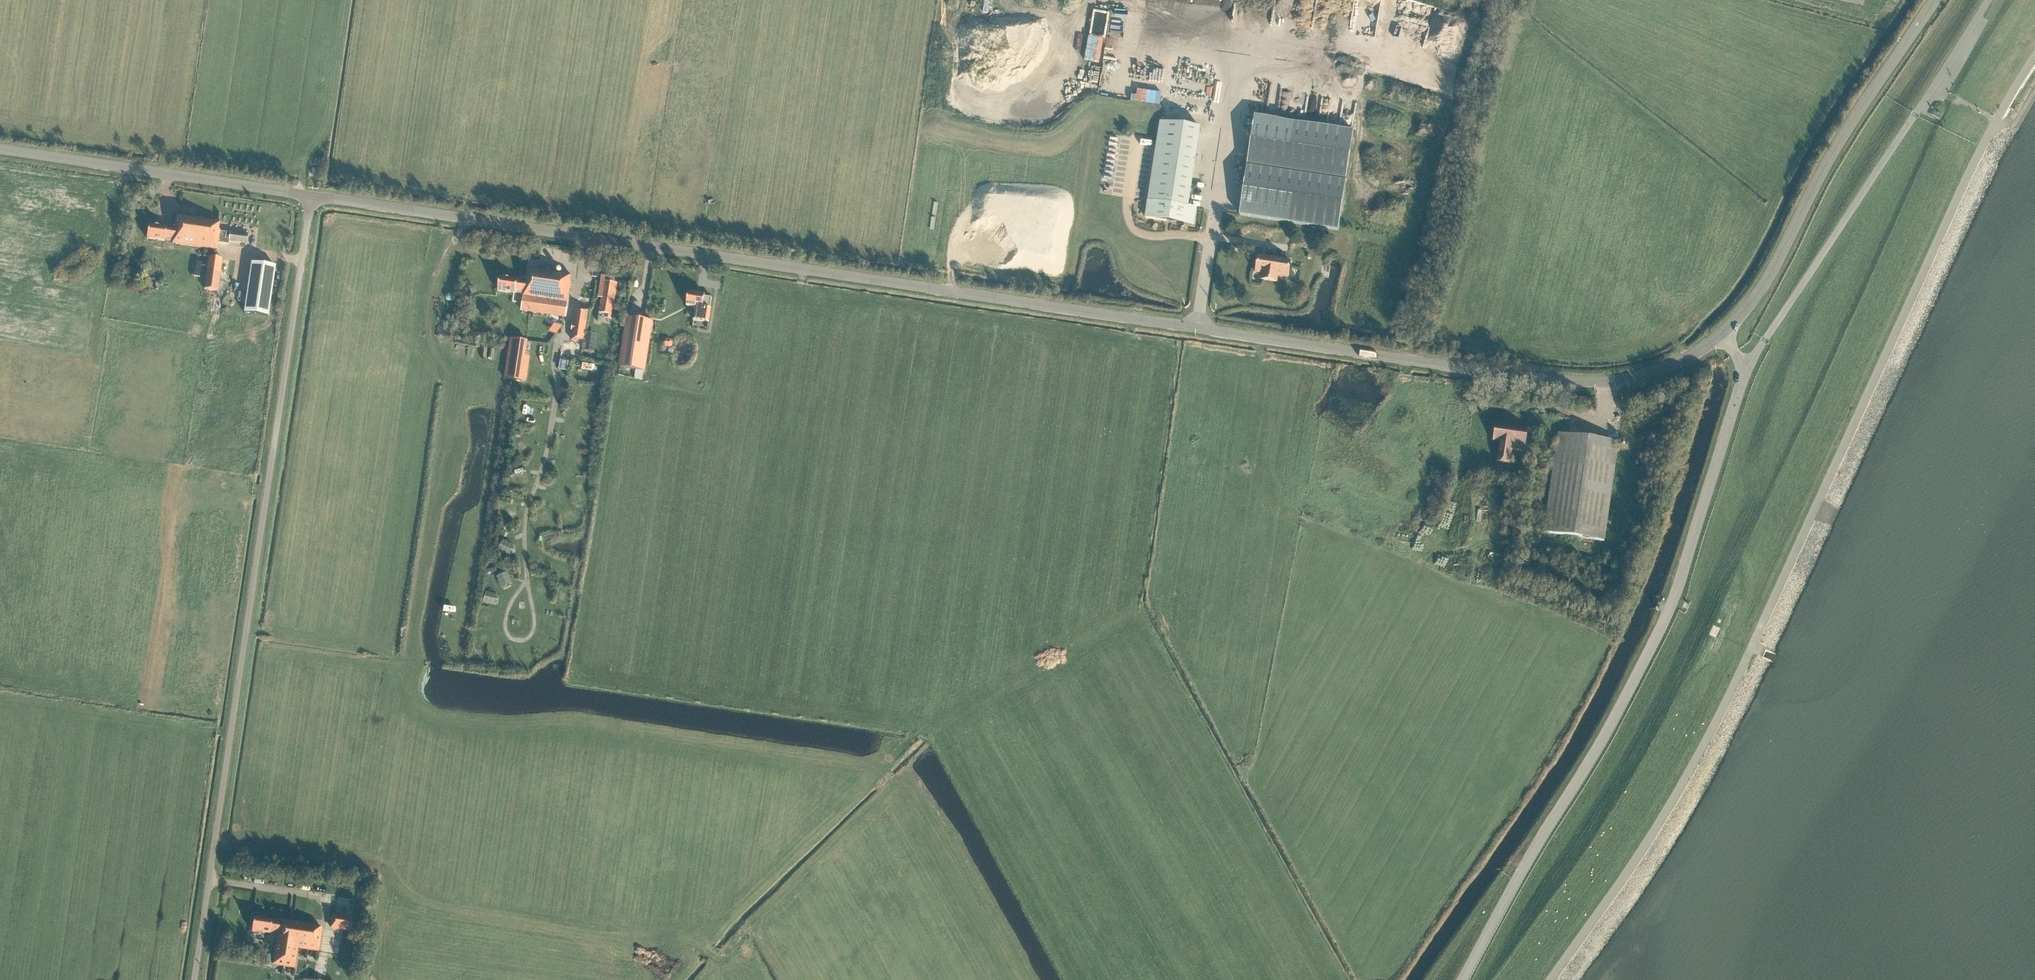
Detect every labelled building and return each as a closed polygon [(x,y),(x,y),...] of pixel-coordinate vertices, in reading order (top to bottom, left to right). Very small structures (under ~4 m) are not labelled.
[(1166,89),(1168,77),(1157,75),(1155,87),(1166,89)] [(1148,102),(1163,105),(1165,93),(1146,90),(1145,96),(1148,97),(1148,102)] [(1254,116),(1239,215),(1338,230),(1353,131),(1254,116)] [(1196,209),(1188,208),(1200,128),(1160,122),(1146,218),(1193,225),(1196,209)] [(149,226),(147,239),(165,242),(165,239),(173,240),(172,243),(172,244),(205,249),(203,257),(208,258),(207,267),(204,289),(218,291),(222,259),(216,258),(216,250),(217,250),(218,243),(219,232),(219,231),(218,231),(219,222),(176,216),(174,230),(166,229),(166,228),(158,227),(155,227),(149,226)] [(230,234),(228,242),(229,242),(246,245),(248,234),(230,232),(230,234)] [(1258,257),(1256,273),(1263,274),(1262,280),(1276,282),(1277,276),(1288,277),(1290,262),(1258,257)] [(251,263),(244,313),(268,316),(275,267),(251,263)] [(569,283),(571,275),(528,269),(526,282),(518,281),(500,278),(498,292),(516,294),(516,291),(524,292),(522,311),(566,317),(571,283),(569,283)] [(612,319),(613,316),(618,284),(604,282),(599,314),(608,315),(608,318),(612,319)] [(688,293),(686,307),(696,308),(695,316),(694,321),(702,322),(709,323),(711,310),(710,310),(712,298),(705,297),(705,295),(688,293)] [(584,343),(586,326),(589,311),(576,309),(572,341),(584,343)] [(628,318),(620,367),(635,370),(643,371),(644,371),(652,322),(628,318)] [(595,352),(599,335),(589,333),(585,350),(595,352)] [(507,367),(505,379),(521,382),(526,353),(527,342),(511,339),(507,367)] [(576,373),(597,377),(598,370),(578,366),(576,373)] [(635,370),(634,378),(642,379),(643,371),(635,370)] [(1496,426),(1494,441),(1501,441),(1498,463),(1510,464),(1511,451),(1524,452),(1527,429),(1496,426)] [(1604,542),(1618,442),(1558,433),(1544,533),(1604,542)] [(533,443),(533,436),(514,435),(514,443),(533,443)] [(351,932),(353,918),(333,915),(330,929),(351,932)] [(254,918),(252,931),(270,934),(270,931),(278,932),(273,965),(294,968),(297,948),(312,950),(317,951),(318,951),(321,928),(312,927),(312,925),(280,921),(280,922),(272,921),(254,918)]
